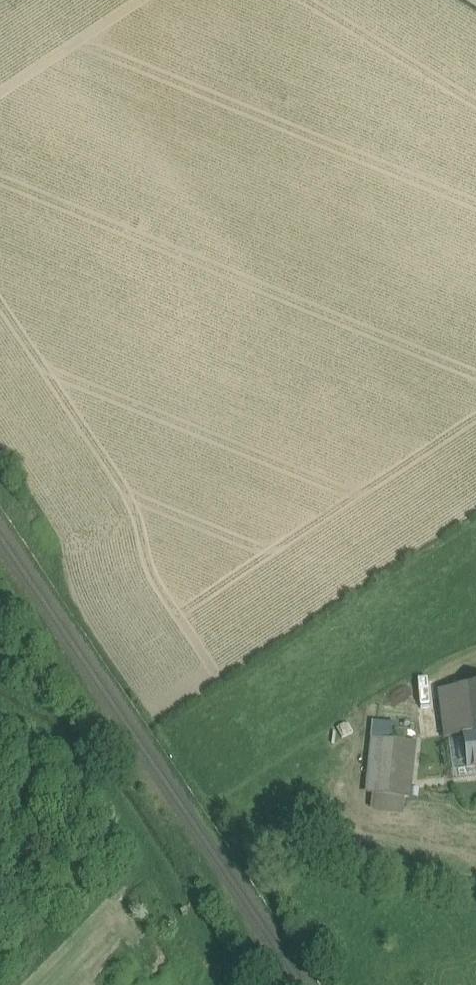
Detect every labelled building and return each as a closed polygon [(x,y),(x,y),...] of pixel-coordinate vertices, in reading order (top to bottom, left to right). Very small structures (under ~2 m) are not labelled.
[(438,690),(443,738),(465,736),(464,727),(475,725),(475,685),(438,690)] [(464,727),(465,736),(469,771),(475,771),(475,725),(464,727)] [(413,743),(373,739),(367,793),(408,797),(413,743)]
